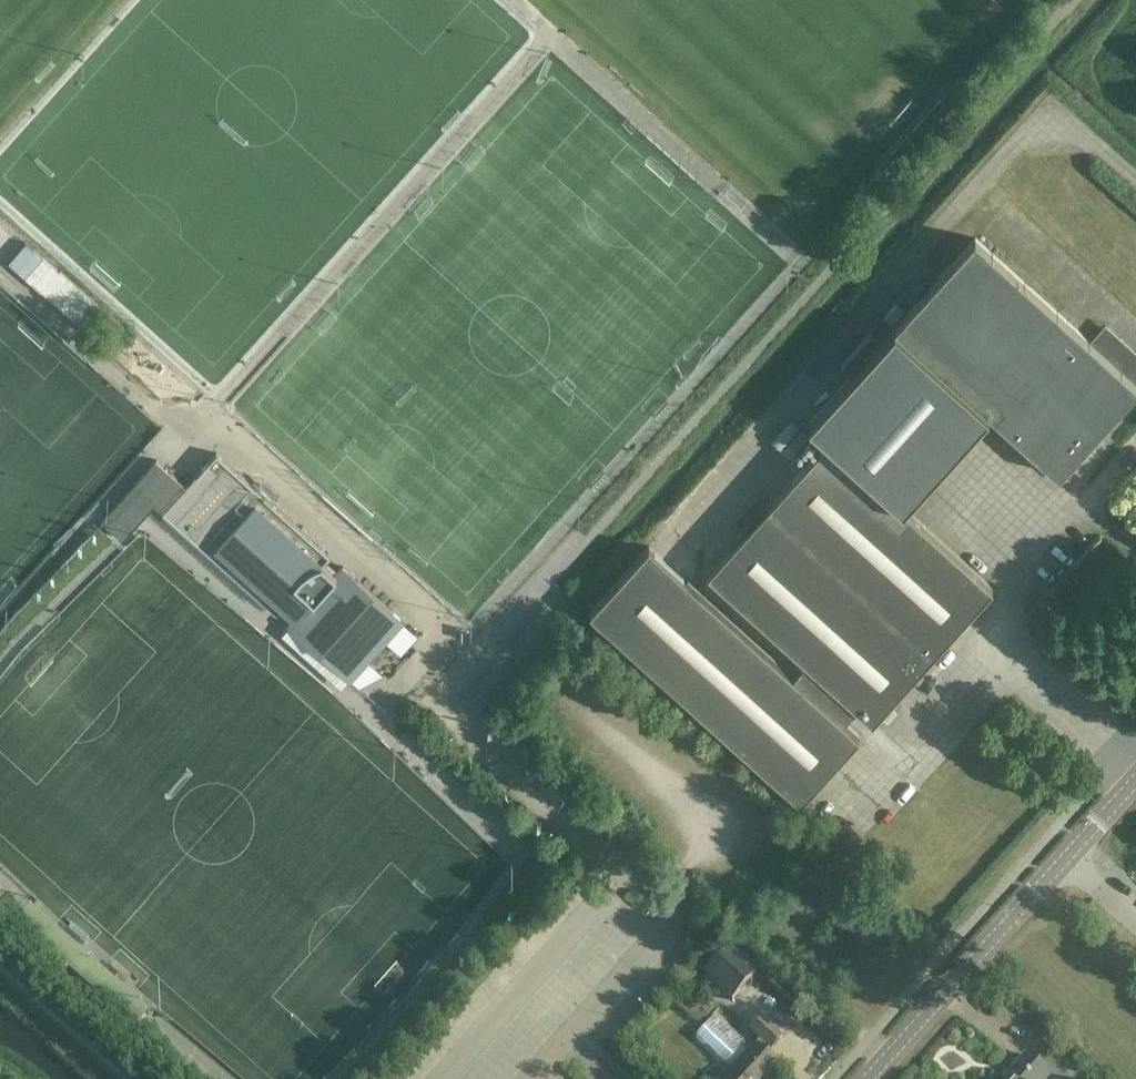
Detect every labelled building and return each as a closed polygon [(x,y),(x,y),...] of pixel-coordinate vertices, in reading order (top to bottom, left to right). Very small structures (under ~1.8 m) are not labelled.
[(974,236),(807,418),(811,422),(827,439),(707,573),(805,661),(792,674),(648,545),(587,611),(798,800),(858,733),(843,719),(855,705),(872,721),(993,587),(902,505),(987,408),(1056,471),(1135,382),(1135,350),(1106,322),(1090,340),(974,236)] [(44,255),(30,271),(67,304),(81,288),(44,255)] [(217,452),(187,485),(157,458),(101,519),(123,538),(154,504),(276,613),(284,605),(297,616),(289,625),(349,678),(349,677),(402,619),(343,566),(335,574),(322,562),(330,554),(217,452)] [(733,1002),(758,975),(729,949),(704,975),(733,1002)] [(717,1011),(697,1036),(723,1058),(731,1047),(733,1048),(745,1033),(717,1011)] [(785,1040),(763,1021),(753,1032),(763,1042),(728,1078),(777,1078),(783,1073),(765,1056),(771,1050),(774,1052),(785,1040)] [(1049,1075),(1026,1054),(1006,1077),(1008,1078),(1045,1078),(1049,1075)]
